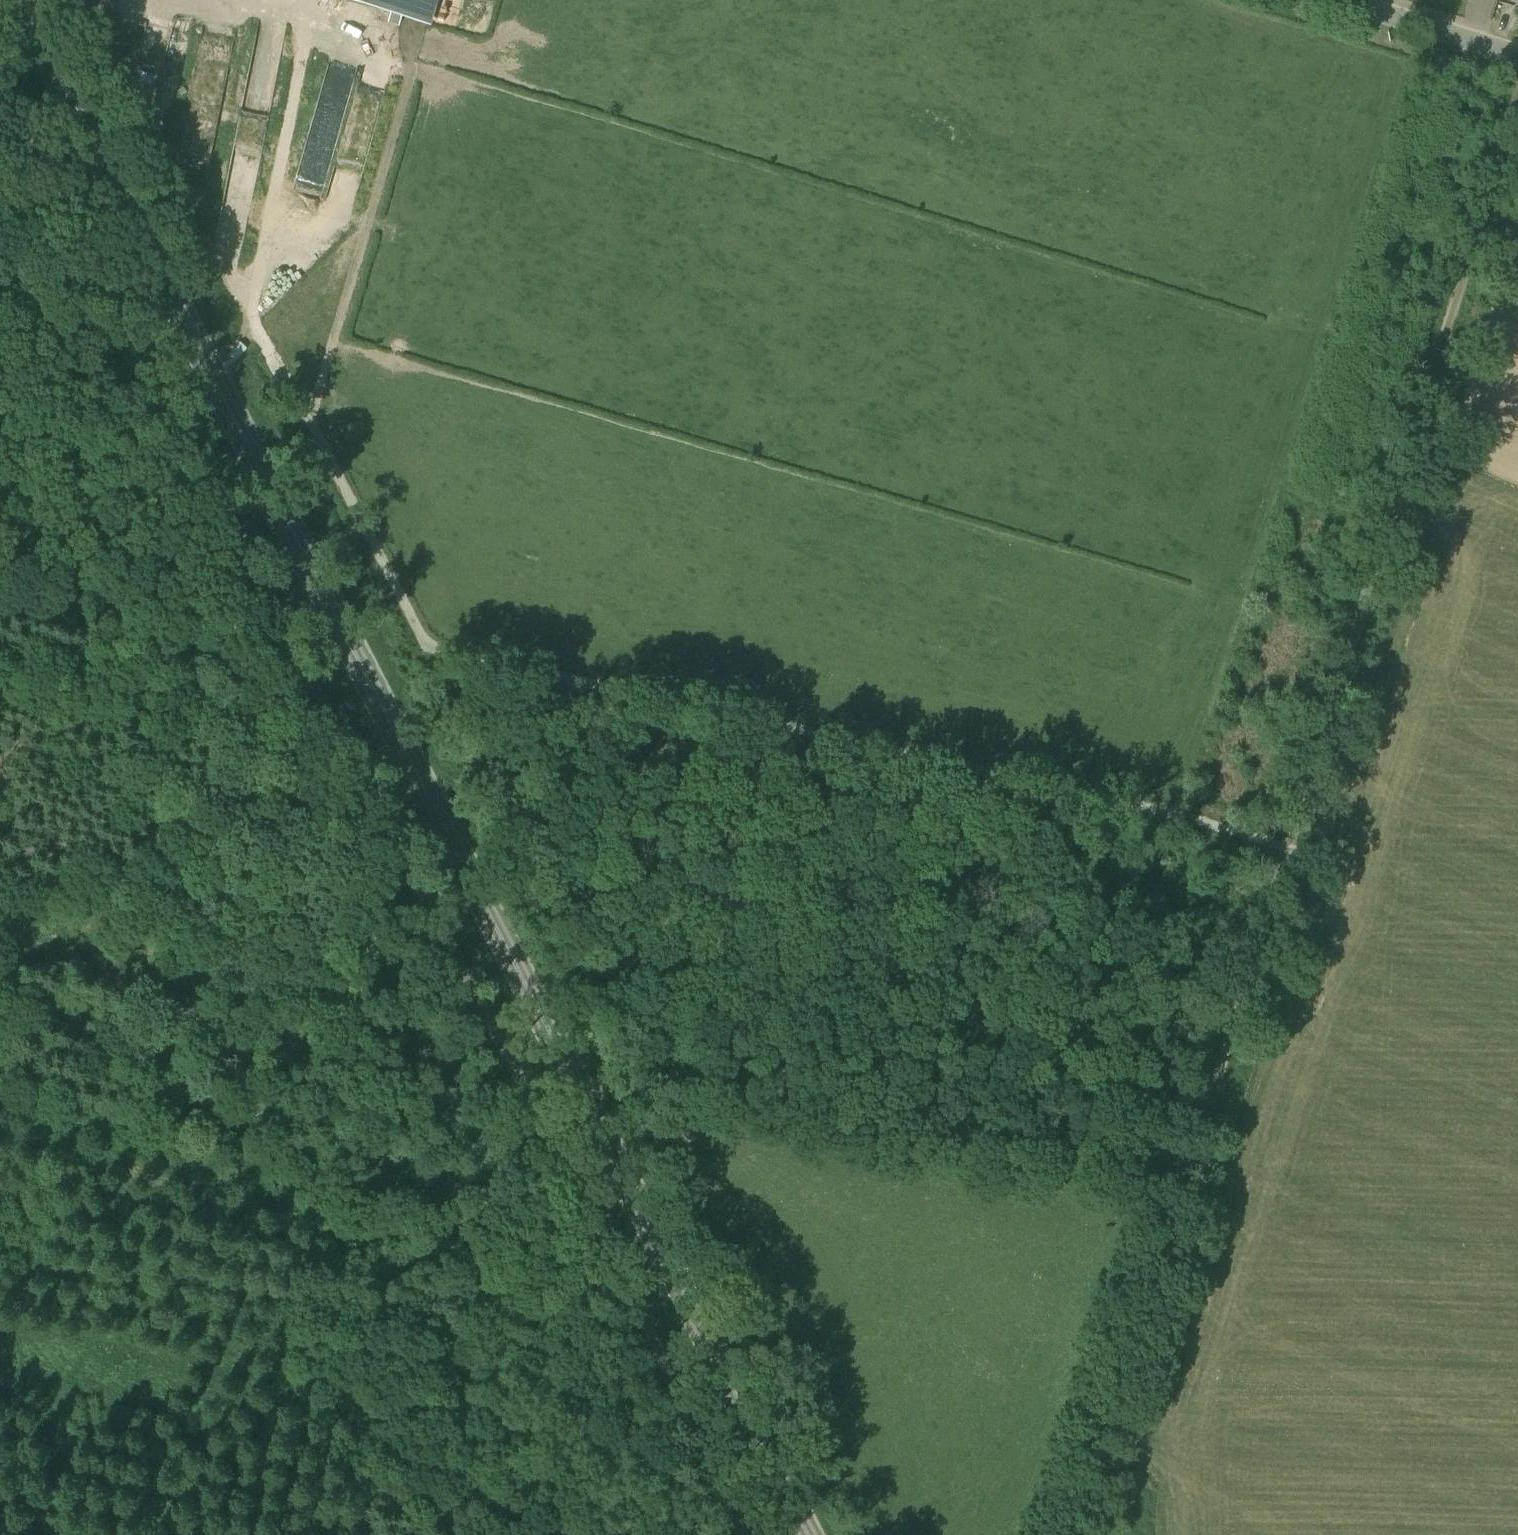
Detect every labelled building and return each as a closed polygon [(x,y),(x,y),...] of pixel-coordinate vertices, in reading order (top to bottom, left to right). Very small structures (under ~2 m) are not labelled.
[(430,24),(437,0),(344,0),(430,24)]
